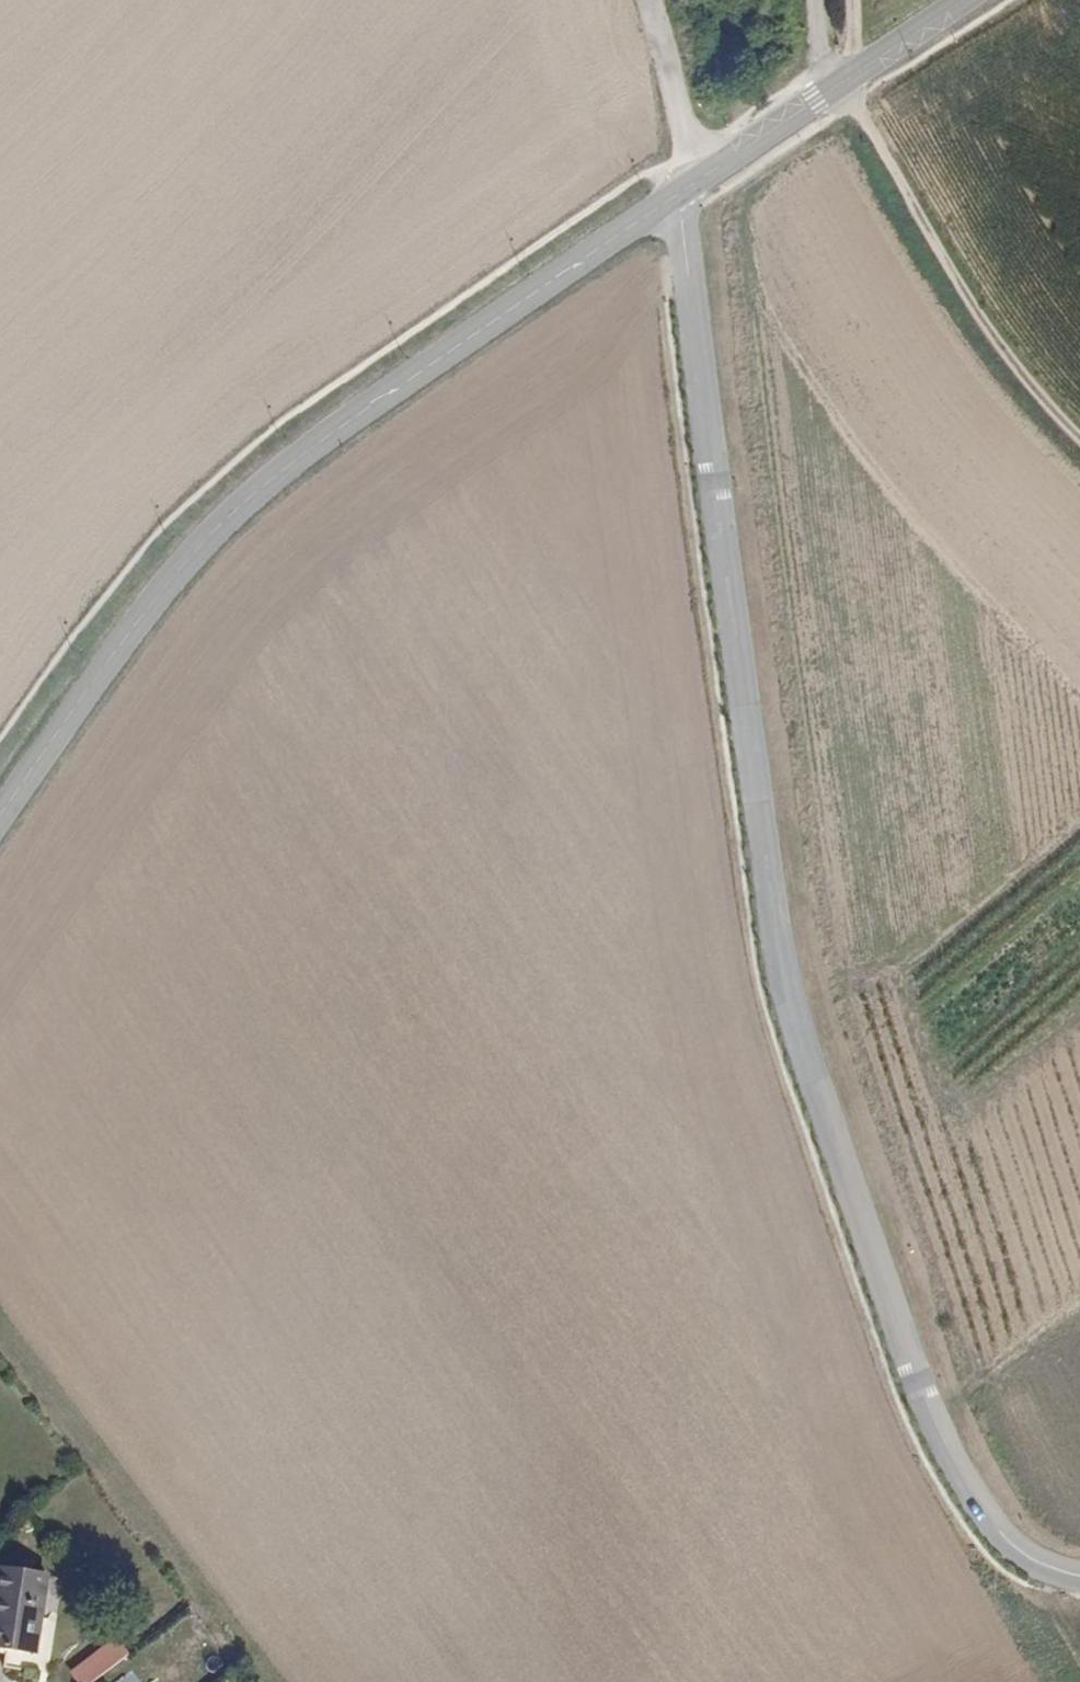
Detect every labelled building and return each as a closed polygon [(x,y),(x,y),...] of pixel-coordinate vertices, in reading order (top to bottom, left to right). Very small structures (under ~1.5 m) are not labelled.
[(0,1569),(0,1653),(33,1658),(46,1576),(0,1569)]
